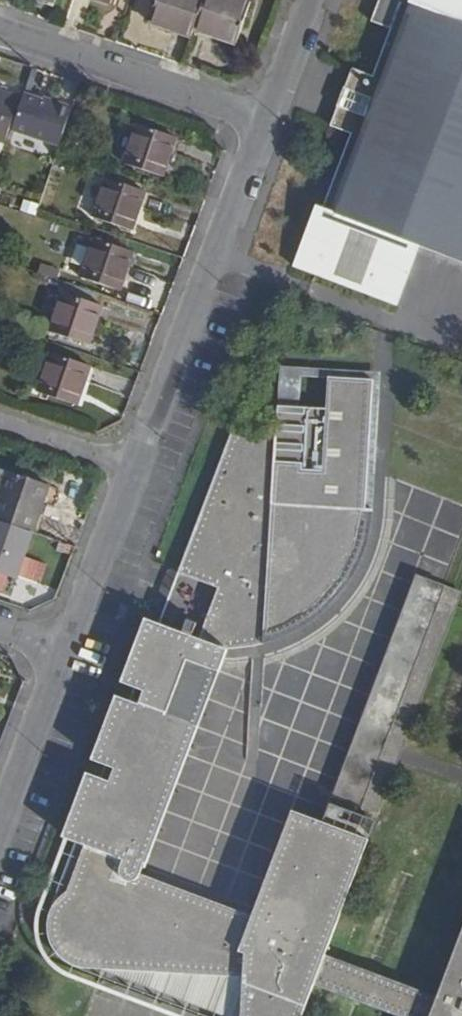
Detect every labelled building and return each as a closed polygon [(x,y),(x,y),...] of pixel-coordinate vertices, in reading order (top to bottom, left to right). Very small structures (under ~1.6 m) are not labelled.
[(194,35),(195,29),(205,0),(156,0),(149,19),(194,35)] [(195,29),(239,44),(253,2),(248,0),(205,0),(195,29)] [(461,260),(461,0),(380,0),(371,25),(390,32),(373,79),(352,71),(346,88),(344,88),(336,109),(337,109),(331,126),(353,135),(324,210),(319,209),(299,263),(394,299),(416,242),(461,260)] [(4,138),(18,98),(0,92),(0,137),(4,138)] [(165,175),(179,135),(140,122),(127,162),(165,175)] [(132,229),(145,191),(107,178),(94,217),(132,229)] [(122,287),(135,249),(95,236),(82,273),(122,287)] [(94,341),(108,303),(69,290),(56,328),(94,341)] [(81,399),(94,362),(56,349),(43,387),(81,399)] [(371,374),(330,372),(327,396),(278,393),(275,423),(233,420),(178,561),(217,575),(197,625),(160,609),(146,604),(120,668),(134,674),(129,688),(115,683),(91,744),(104,750),(99,763),(86,758),(62,821),(34,894),(32,902),(32,912),(35,929),(37,933),(42,943),(50,951),(56,956),(63,960),(207,1015),(288,1015),(306,969),(413,1012),(411,1015),(461,1015),(461,886),(425,982),(318,941),(361,825),(286,796),(246,900),(137,857),(140,852),(144,837),(216,657),(225,635),(237,635),(258,632),(268,629),(287,621),(313,606),(322,599),(338,582),(346,570),(349,565),(357,551),(360,545),(369,514),(370,499),(362,498),(371,374)] [(35,534),(51,486),(11,472),(0,504),(0,523),(35,534)] [(35,534),(0,523),(0,589),(9,593),(14,578),(20,580),(35,534)] [(373,819),(461,592),(461,588),(417,571),(327,802),(373,819)]
